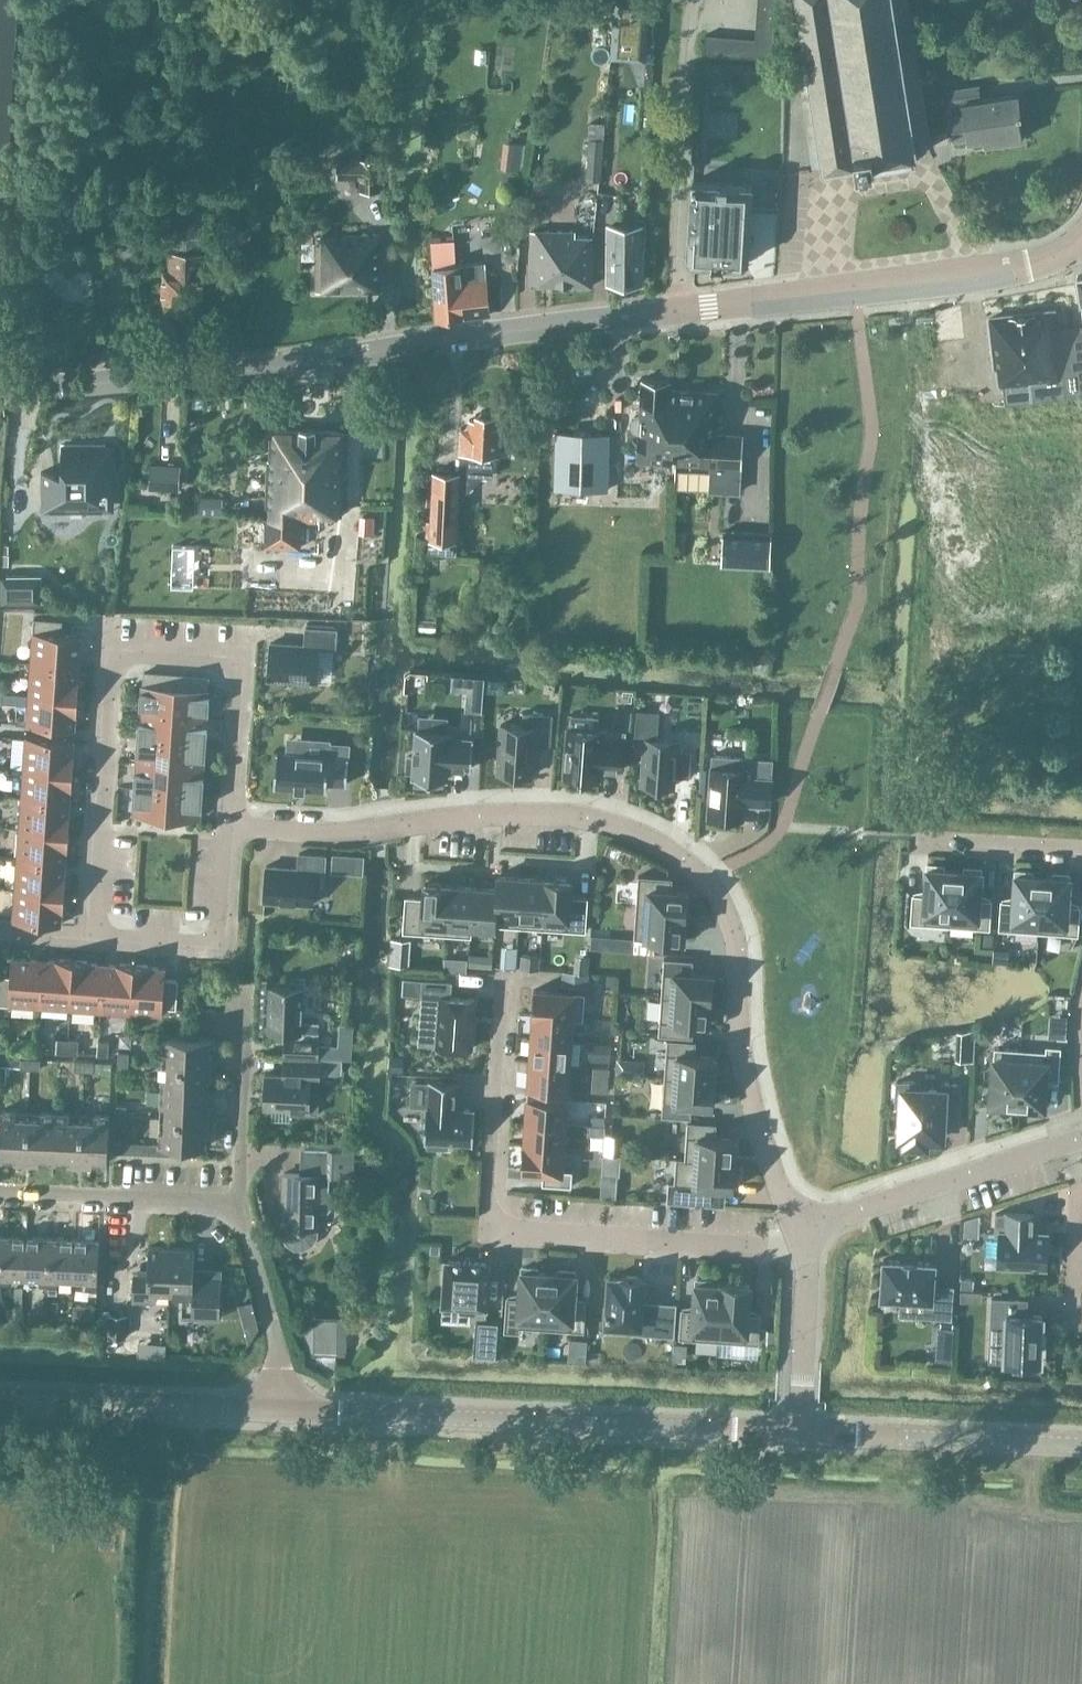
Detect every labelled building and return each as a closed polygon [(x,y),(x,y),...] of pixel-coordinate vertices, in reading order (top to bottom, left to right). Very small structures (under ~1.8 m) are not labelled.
[(612,58),(628,59),(638,83),(650,84),(653,49),(647,48),(651,0),(616,0),(613,46),(612,58)] [(909,0),(798,0),(806,50),(794,52),(799,81),(809,79),(824,168),(918,155),(916,144),(932,142),(909,0)] [(983,100),(981,86),(953,91),(955,107),(965,105),(967,116),(952,119),(955,141),(970,139),(971,142),(987,140),(988,145),(1026,139),(1019,94),(983,100)] [(588,179),(601,180),(605,124),(592,122),(588,179)] [(364,174),(364,190),(381,190),(380,159),(338,159),(338,174),(364,174)] [(162,304),(203,306),(207,172),(173,171),(170,270),(163,270),(162,304)] [(693,181),(688,260),(748,263),(752,184),(693,181)] [(626,282),(640,282),(640,263),(645,263),(645,245),(645,226),(610,226),(610,244),(609,244),(608,282),(614,282),(614,285),(626,285),(626,282)] [(532,285),(593,285),(593,235),(576,235),(576,230),(532,230),(532,285)] [(503,233),(474,233),(474,253),(503,253),(503,233)] [(317,265),(317,289),(382,289),(381,234),(321,234),(321,265),(317,265)] [(456,238),(433,240),(434,266),(437,320),(446,319),(463,317),(491,314),(486,262),(458,264),(456,238)] [(1014,400),(1081,394),(1081,324),(1060,326),(1058,310),(990,316),(995,367),(998,366),(1000,384),(1012,383),(1014,400)] [(638,459),(676,461),(680,389),(670,388),(670,379),(643,378),(641,413),(635,415),(632,419),(632,425),(634,429),(640,431),(638,459)] [(676,461),(713,463),(713,462),(741,464),(743,434),(715,432),(717,390),(680,389),(676,461)] [(461,473),(460,492),(466,492),(482,477),(482,475),(493,476),(495,453),(499,453),(501,420),(495,420),(495,415),(492,415),(491,410),(483,410),(479,415),(477,415),(477,420),(470,419),(470,428),(462,428),(461,446),(462,446),(461,473)] [(267,515),(266,546),(301,547),(301,520),(320,521),(320,515),(342,515),(344,430),(272,428),(271,458),(269,458),(267,515)] [(556,488),(608,489),(610,432),(557,431),(556,488)] [(115,444),(62,444),(62,471),(42,471),(42,507),(108,506),(108,481),(115,481),(115,444)] [(151,458),(151,489),(173,489),(174,459),(151,458)] [(434,471),(431,538),(457,539),(460,492),(461,473),(434,471)] [(192,515),(224,517),(225,497),(194,495),(192,515)] [(770,567),(772,534),(724,531),(722,564),(770,567)] [(196,587),(197,547),(173,546),(172,586),(196,587)] [(222,565),(240,564),(240,550),(221,550),(222,565)] [(42,576),(2,576),(2,602),(43,602),(42,576)] [(34,618),(31,662),(79,665),(81,635),(62,633),(63,620),(34,618)] [(272,642),(269,678),(317,681),(320,647),(336,648),(338,629),(307,627),(305,644),(272,642)] [(78,678),(79,665),(31,662),(29,693),(79,697),(80,679),(78,678)] [(141,712),(174,714),(176,688),(169,688),(162,687),(155,687),(144,686),(143,686),(141,712)] [(176,688),(174,714),(207,716),(209,690),(208,690),(196,689),(190,689),(183,689),(176,688)] [(78,715),(79,697),(29,693),(27,725),(75,728),(76,715),(78,715)] [(638,710),(636,743),(645,743),(642,784),(675,786),(676,777),(690,777),(692,751),(678,750),(678,740),(658,738),(660,712),(638,710)] [(139,737),(172,739),(174,714),(141,712),(139,737)] [(551,740),(553,714),(525,712),(524,725),(502,724),(498,772),(533,775),(536,739),(551,740)] [(174,714),(172,739),(205,741),(207,716),(174,714)] [(604,730),(568,727),(565,776),(600,778),(601,768),(622,769),(625,738),(604,736),(604,730)] [(450,731),(417,729),(415,756),(408,755),(407,771),(414,771),(414,777),(447,779),(448,766),(472,767),(474,738),(450,737),(450,731)] [(74,740),(26,736),(24,768),(74,771),(75,753),(74,753),(74,740)] [(139,737),(138,762),(171,764),(172,739),(139,737)] [(205,741),(172,739),(171,764),(204,766),(205,741)] [(347,783),(350,743),(329,742),(328,754),(287,752),(277,751),(274,786),(327,790),(328,782),(347,783)] [(748,757),(713,755),(709,815),(744,818),(745,802),(770,804),(772,772),(747,770),(748,757)] [(169,787),(171,764),(138,762),(136,785),(169,787)] [(202,789),(204,766),(171,764),(169,787),(202,789)] [(74,771),(24,768),(22,798),(70,802),(71,789),(72,789),(74,771)] [(169,787),(136,785),(134,813),(167,815),(169,787)] [(202,789),(169,787),(167,815),(200,817),(202,789)] [(22,798),(20,828),(69,832),(71,814),(69,813),(70,802),(22,798)] [(69,832),(20,828),(18,859),(66,862),(66,850),(68,850),(69,832)] [(325,870),(326,855),(300,853),(299,868),(267,865),(265,901),(313,904),(315,869),(325,870)] [(333,854),(332,870),(343,871),(344,855),(333,854)] [(66,862),(18,859),(16,889),(65,893),(67,874),(65,874),(66,862)] [(951,925),(955,870),(944,869),(944,865),(928,864),(926,894),(913,893),(911,923),(951,925)] [(955,870),(951,925),(990,928),(992,898),(979,897),(981,868),(966,867),(966,871),(955,870)] [(1039,931),(1043,876),(1032,875),(1032,871),(1017,870),(1015,900),(1001,899),(999,929),(1039,931)] [(1054,877),(1043,876),(1039,931),(1079,934),(1081,904),(1067,903),(1069,874),(1054,873),(1054,877)] [(519,926),(523,875),(498,874),(498,878),(497,887),(498,887),(495,925),(497,925),(519,926)] [(547,877),(546,877),(523,875),(519,926),(543,928),(547,877)] [(570,896),(571,877),(546,875),(546,877),(547,877),(543,928),(586,931),(589,897),(570,896)] [(639,875),(637,913),(687,916),(689,892),(672,891),(673,877),(639,875)] [(451,883),(452,883),(452,882),(426,880),(425,897),(406,896),(403,931),(447,934),(451,883)] [(472,925),(475,885),(452,883),(451,883),(447,934),(472,936),(473,926),(472,925)] [(495,925),(498,887),(497,887),(475,885),(472,925),(473,926),(497,927),(497,925),(495,925)] [(65,893),(16,889),(14,921),(61,924),(62,911),(64,911),(65,893)] [(637,913),(635,938),(684,941),(686,918),(687,918),(687,916),(637,913)] [(994,949),(993,961),(1008,962),(1009,950),(994,949)] [(463,955),(447,954),(446,968),(462,969),(463,955)] [(540,956),(522,954),(521,967),(540,968),(540,956)] [(40,1007),(44,959),(12,957),(11,976),(0,975),(0,1004),(40,1007)] [(44,959),(40,1007),(71,1009),(74,960),(56,958),(56,960),(44,959)] [(694,960),(665,958),(662,997),(711,1000),(713,1000),(715,975),(693,973),(694,960)] [(74,960),(71,1009),(101,1011),(104,963),(92,963),(92,961),(74,960)] [(104,963),(101,1011),(131,1013),(135,964),(117,962),(117,964),(104,963)] [(135,964),(131,1013),(163,1015),(164,1007),(177,1008),(179,979),(165,979),(166,968),(153,967),(153,965),(135,964)] [(590,973),(563,972),(562,985),(589,987),(590,973)] [(424,980),(423,996),(440,997),(437,1046),(472,1048),(476,998),(451,996),(452,982),(424,980)] [(284,1055),(318,1055),(319,1020),(301,1020),(302,987),(268,986),(267,1030),(285,1031),(284,1055)] [(583,1018),(585,993),(535,989),(533,1015),(534,1015),(534,1014),(573,1017),(573,1018),(583,1018)] [(711,1000),(662,997),(660,1034),(693,1036),(694,1023),(710,1024),(711,1000)] [(571,1040),(573,1018),(573,1017),(534,1014),(534,1015),(533,1038),(571,1040)] [(626,1034),(626,1027),(621,1021),(613,1020),(612,1033),(626,1034)] [(977,1026),(976,1044),(990,1044),(992,1027),(977,1026)] [(164,1035),(163,1063),(185,1064),(211,1065),(211,1056),(217,1057),(217,1053),(211,1053),(212,1038),(196,1037),(183,1036),(164,1035)] [(57,1052),(68,1052),(69,1039),(58,1038),(57,1052)] [(571,1040),(533,1038),(531,1061),(570,1064),(571,1040)] [(79,1053),(80,1039),(69,1039),(68,1052),(79,1053)] [(697,1041),(668,1039),(665,1076),(714,1079),(716,1056),(696,1054),(697,1041)] [(110,1041),(99,1040),(98,1054),(109,1054),(110,1041)] [(611,1044),(591,1042),(590,1058),(610,1060),(611,1044)] [(1044,1110),(1046,1079),(1059,1081),(1062,1047),(1047,1045),(1047,1051),(1022,1049),(1018,1104),(1028,1105),(1028,1109),(1044,1110)] [(1018,1104),(1022,1049),(995,1047),(991,1106),(1006,1107),(1007,1103),(1018,1104)] [(120,1051),(119,1061),(130,1062),(130,1052),(120,1051)] [(22,1067),(22,1068),(32,1068),(32,1058),(22,1058),(22,1067)] [(32,1058),(32,1068),(41,1069),(42,1059),(32,1058)] [(265,1073),(265,1106),(293,1106),(293,1115),(319,1115),(319,1092),(308,1091),(308,1078),(319,1078),(320,1059),(284,1058),(284,1073),(265,1073)] [(75,1060),(75,1070),(85,1071),(85,1061),(75,1060)] [(85,1061),(85,1071),(95,1071),(95,1061),(85,1061)] [(119,1061),(119,1071),(129,1071),(130,1062),(119,1061)] [(568,1089),(570,1064),(531,1061),(529,1086),(568,1089)] [(163,1063),(162,1090),(209,1092),(210,1078),(216,1078),(216,1074),(210,1074),(211,1065),(185,1064),(163,1063)] [(611,1067),(595,1066),(593,1090),(609,1091),(611,1067)] [(716,1080),(714,1079),(665,1076),(663,1115),(691,1117),(692,1104),(714,1105),(716,1080)] [(449,1141),(474,1143),(475,1109),(457,1108),(459,1081),(430,1080),(430,1081),(429,1106),(427,1106),(425,1140),(428,1140),(428,1146),(448,1147),(449,1141)] [(921,1082),(898,1080),(897,1103),(902,1104),(901,1135),(906,1136),(906,1142),(926,1143),(927,1137),(942,1138),(944,1116),(959,1116),(961,1084),(942,1083),(942,1089),(920,1088),(921,1082)] [(161,1099),(161,1117),(183,1118),(208,1119),(209,1110),(214,1110),(214,1107),(209,1107),(209,1092),(162,1090),(161,1099)] [(567,1098),(529,1095),(527,1120),(566,1123),(567,1098)] [(117,1105),(117,1115),(127,1115),(128,1105),(117,1105)] [(27,1112),(0,1111),(0,1158),(12,1159),(12,1165),(15,1165),(16,1159),(25,1159),(27,1112)] [(52,1160),(54,1114),(27,1112),(25,1159),(34,1159),(34,1166),(37,1166),(38,1160),(52,1160)] [(78,1161),(81,1115),(54,1114),(52,1160),(66,1161),(65,1167),(69,1167),(69,1161),(78,1161)] [(105,1163),(107,1116),(81,1115),(78,1161),(88,1162),(87,1168),(91,1168),(91,1162),(105,1163)] [(117,1115),(117,1125),(127,1125),(127,1115),(117,1115)] [(160,1135),(160,1144),(162,1144),(171,1145),(181,1145),(190,1145),(207,1146),(208,1131),(213,1131),(214,1128),(208,1128),(208,1119),(183,1118),(161,1117),(160,1133),(160,1135)] [(564,1147),(566,1123),(527,1120),(526,1143),(525,1144),(564,1147)] [(717,1123),(688,1121),(686,1158),(735,1162),(736,1138),(716,1136),(717,1123)] [(606,1128),(592,1127),(590,1145),(605,1146),(606,1128)] [(116,1142),(115,1151),(125,1152),(125,1142),(117,1142),(116,1142)] [(125,1142),(125,1152),(134,1152),(134,1143),(125,1142)] [(134,1143),(134,1152),(143,1153),(144,1143),(134,1143)] [(144,1143),(143,1153),(152,1153),(153,1144),(144,1143)] [(562,1170),(564,1147),(525,1144),(526,1143),(524,1143),(522,1168),(544,1170),(543,1183),(572,1185),(573,1170),(562,1170)] [(153,1144),(152,1153),(162,1154),(162,1144),(160,1144),(153,1144)] [(162,1144),(162,1154),(171,1154),(171,1145),(162,1144)] [(284,1172),(281,1224),(285,1224),(284,1234),(288,1241),(295,1246),(303,1247),(311,1243),(316,1235),(316,1226),(318,1226),(319,1209),(327,1209),(330,1206),(332,1201),(332,1198),(330,1193),(328,1190),(328,1175),(348,1176),(349,1146),(304,1144),(302,1173),(284,1172)] [(171,1145),(171,1154),(180,1154),(181,1145),(171,1145)] [(181,1145),(180,1154),(190,1155),(190,1145),(181,1145)] [(736,1162),(735,1162),(686,1158),(677,1158),(675,1182),(669,1181),(668,1201),(717,1204),(718,1186),(735,1188),(736,1162)] [(603,1173),(602,1195),(616,1196),(617,1174),(603,1173)] [(998,1264),(1047,1266),(1048,1233),(1033,1232),(1034,1213),(1008,1211),(1008,1213),(997,1213),(996,1232),(999,1232),(998,1264)] [(966,1219),(965,1235),(979,1236),(980,1215),(966,1219)] [(26,1239),(2,1238),(0,1277),(0,1285),(10,1285),(10,1277),(24,1278),(26,1239)] [(24,1278),(40,1278),(40,1287),(48,1287),(50,1240),(26,1239),(24,1278)] [(58,1287),(58,1279),(72,1280),(74,1241),(50,1240),(48,1287),(58,1287)] [(74,1241),(72,1280),(89,1280),(89,1289),(97,1289),(98,1281),(96,1281),(98,1242),(74,1241)] [(156,1295),(169,1295),(171,1249),(148,1248),(147,1275),(131,1274),(130,1302),(156,1303),(156,1295)] [(171,1249),(169,1295),(183,1296),(182,1318),(220,1320),(222,1273),(194,1272),(195,1250),(171,1249)] [(930,1316),(952,1318),(954,1287),(934,1285),(935,1262),(884,1258),(882,1295),(931,1299),(930,1316)] [(476,1354),(498,1355),(500,1320),(486,1319),(487,1307),(488,1305),(487,1305),(490,1265),(490,1263),(488,1263),(448,1260),(446,1260),(446,1262),(443,1302),(443,1305),(445,1305),(445,1304),(472,1306),(471,1319),(478,1320),(476,1354)] [(545,1328),(549,1273),(538,1272),(538,1268),(523,1267),(521,1297),(508,1296),(505,1330),(520,1331),(520,1326),(545,1328)] [(560,1269),(560,1272),(549,1271),(545,1328),(585,1331),(587,1302),(574,1301),(576,1271),(560,1269)] [(677,1303),(642,1300),(644,1276),(622,1275),(622,1278),(611,1277),(608,1308),(607,1308),(607,1312),(608,1312),(607,1323),(639,1325),(638,1333),(675,1336),(677,1303)] [(962,1278),(962,1288),(974,1289),(975,1279),(962,1278)] [(723,1285),(722,1285),(713,1284),(713,1280),(697,1279),(695,1310),(684,1309),(684,1308),(682,1308),(680,1338),(720,1340),(723,1285)] [(748,1313),(750,1284),(723,1282),(722,1285),(723,1285),(720,1340),(759,1343),(761,1313),(760,1313),(760,1314),(748,1313)] [(1028,1298),(993,1297),(991,1325),(1007,1325),(1005,1362),(1041,1363),(1041,1348),(1043,1348),(1044,1330),(1042,1330),(1043,1315),(1027,1314),(1028,1298)] [(96,1305),(75,1304),(74,1318),(96,1319),(96,1305)] [(108,1335),(125,1336),(126,1314),(110,1313),(108,1335)] [(343,1365),(342,1325),(310,1326),(312,1366),(343,1365)] [(939,1327),(937,1358),(953,1359),(955,1328),(939,1327)]
